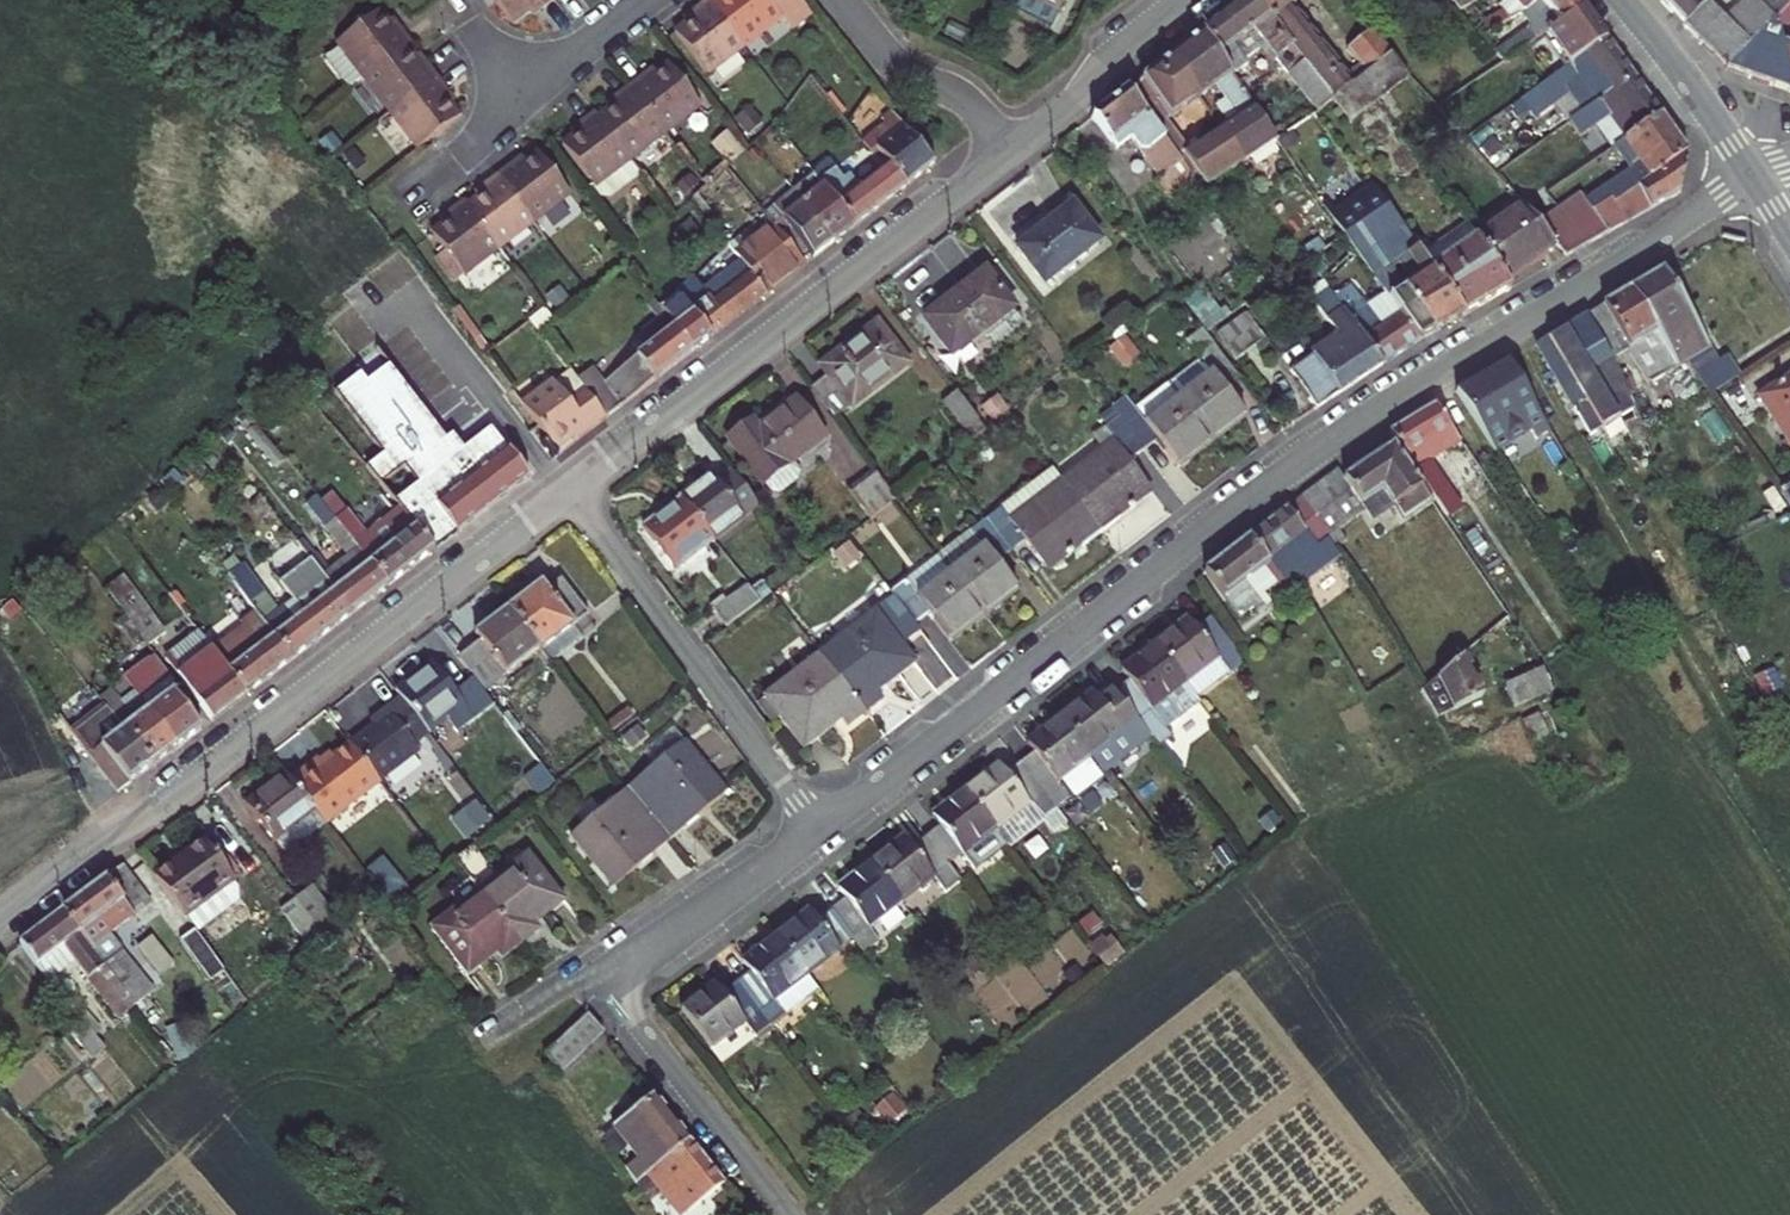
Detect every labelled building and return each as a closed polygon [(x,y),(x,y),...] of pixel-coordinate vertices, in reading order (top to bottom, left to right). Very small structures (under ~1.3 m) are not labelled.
[(511,24),(528,11),(535,6),(540,11),(554,0),(493,0),(511,24)] [(707,75),(743,48),(706,0),(690,12),(694,18),(687,24),(675,33),(707,75)] [(801,0),(706,0),(743,48),(783,16),(792,29),(812,14),(801,0)] [(1052,25),(1064,0),(1001,0),(1052,25)] [(1318,112),(1333,100),(1256,0),(1245,0),(1202,33),(1232,76),(1248,65),(1246,61),(1265,47),(1318,112)] [(1290,5),(1297,0),(1256,0),(1333,100),(1353,84),(1290,5)] [(1460,10),(1475,0),(1451,0),(1460,10)] [(1538,0),(1506,0),(1500,5),(1506,11),(1483,23),(1489,30),(1512,19),(1523,13),(1538,0)] [(1524,33),(1496,52),(1504,61),(1552,29),(1585,6),(1579,0),(1538,0),(1523,13),(1512,19),(1524,33)] [(1672,13),(1686,0),(1660,0),(1672,13)] [(1700,0),(1686,0),(1672,13),(1683,25),(1704,4),(1700,0)] [(1704,4),(1683,25),(1726,67),(1774,18),(1789,3),(1789,0),(1709,0),(1704,4)] [(1789,21),(1789,3),(1774,18),(1778,34),(1789,21)] [(540,11),(535,6),(528,11),(532,16),(540,11)] [(1607,39),(1585,6),(1552,29),(1575,61),(1607,39)] [(379,12),(337,43),(364,79),(406,47),(412,43),(398,26),(393,30),(387,23),(379,12)] [(694,18),(690,12),(683,18),(687,24),(694,18)] [(398,26),(393,18),(387,23),(393,30),(398,26)] [(1726,67),(1789,91),(1789,72),(1781,42),(1778,34),(1774,18),(1726,67)] [(1391,54),(1372,31),(1347,50),(1366,75),(1391,54)] [(1202,33),(1173,55),(1202,100),(1219,89),(1238,119),(1222,130),(1244,163),(1276,141),(1250,104),(1232,76),(1202,33)] [(1581,77),(1597,102),(1634,77),(1607,39),(1575,61),(1520,100),(1529,114),(1581,77)] [(1781,42),(1789,72),(1789,46),(1781,42)] [(414,57),(406,47),(364,79),(391,113),(438,77),(425,60),(420,65),(414,57)] [(425,60),(420,53),(414,57),(420,65),(425,60)] [(1366,75),(1353,84),(1333,100),(1350,122),(1410,76),(1391,54),(1366,75)] [(1173,55),(1142,79),(1128,90),(1178,156),(1183,153),(1208,187),(1244,163),(1222,130),(1189,150),(1167,121),(1202,100),(1173,55)] [(665,133),(701,105),(669,64),(656,74),(649,79),(645,73),(628,86),(665,133)] [(656,74),(652,68),(645,73),(649,79),(656,74)] [(451,93),(438,77),(391,113),(418,149),(460,117),(450,105),(445,98),(451,93)] [(1580,138),(1597,127),(1613,150),(1660,115),(1634,77),(1597,102),(1569,121),(1580,138)] [(609,109),(598,118),(630,160),(665,133),(628,86),(612,99),(616,104),(609,109)] [(1178,156),(1128,90),(1093,118),(1117,149),(1131,138),(1161,178),(1157,181),(1168,195),(1193,177),(1178,156)] [(456,101),(451,93),(445,98),(450,105),(456,101)] [(1290,131),(1265,94),(1250,104),(1276,141),(1290,131)] [(616,104),(612,99),(605,104),(609,109),(616,104)] [(562,146),(594,187),(605,202),(641,174),(630,160),(598,118),(594,113),(577,125),(581,131),(574,137),(562,146)] [(877,149),(891,165),(908,185),(935,164),(892,113),(861,139),(871,153),(877,149)] [(1687,152),(1660,115),(1613,150),(1629,170),(1586,200),(1582,194),(1537,224),(1554,244),(1566,257),(1609,232),(1599,218),(1616,207),(1613,202),(1687,152)] [(581,131),(577,125),(570,131),(574,137),(581,131)] [(1609,232),(1679,193),(1688,154),(1687,152),(1613,202),(1616,207),(1599,218),(1609,232)] [(570,194),(538,153),(526,162),(518,167),(514,162),(498,174),(534,222),(570,194)] [(526,162),(521,156),(514,162),(518,167),(526,162)] [(855,226),(908,185),(891,165),(860,189),(849,175),(843,180),(828,161),(814,173),(815,174),(855,226)] [(534,222),(498,174),(481,187),(485,193),(478,198),(468,206),(499,248),(534,222)] [(794,191),(835,242),(855,226),(815,174),(794,191)] [(1331,218),(1353,248),(1396,217),(1375,186),(1341,211),(1331,218)] [(485,193),(481,187),(474,192),(478,198),(485,193)] [(808,250),(814,258),(835,242),(794,191),(765,214),(800,256),(808,250)] [(1341,211),(1332,199),(1322,205),(1331,218),(1341,211)] [(468,206),(463,201),(446,214),(450,220),(443,225),(432,234),(445,252),(463,275),(499,248),(468,206)] [(1102,241),(1073,204),(1016,247),(1045,285),(1102,241)] [(1537,224),(1525,210),(1521,205),(1476,237),(1504,279),(1554,244),(1537,224)] [(450,220),(446,214),(439,219),(443,225),(450,220)] [(1430,269),(1422,256),(1396,217),(1353,248),(1371,272),(1379,267),(1385,275),(1396,267),(1410,284),(1402,290),(1397,282),(1385,291),(1400,314),(1418,341),(1462,316),(1430,269)] [(1439,245),(1448,257),(1476,237),(1468,225),(1439,245)] [(773,226),(736,255),(741,261),(767,294),(805,264),(773,226)] [(1195,264),(1169,233),(1157,242),(1184,274),(1195,264)] [(1476,237),(1448,257),(1439,245),(1422,256),(1430,269),(1462,316),(1510,288),(1504,279),(1476,237)] [(463,275),(445,252),(436,259),(455,283),(463,275)] [(741,261),(704,290),(694,277),(677,292),(712,336),(767,294),(741,261)] [(1026,298),(1002,266),(989,276),(1013,308),(1026,298)] [(1410,284),(1396,267),(1385,275),(1379,267),(1371,272),(1385,291),(1397,282),(1402,290),(1410,284)] [(1687,363),(1704,386),(1710,395),(1741,374),(1732,360),(1722,367),(1719,362),(1662,270),(1631,288),(1678,368),(1687,363)] [(995,344),(1024,321),(1014,309),(1013,308),(989,276),(985,272),(924,319),(952,356),(984,331),(995,344)] [(1329,288),(1324,281),(1308,292),(1314,300),(1329,288)] [(1400,314),(1380,328),(1351,286),(1336,297),(1384,365),(1418,341),(1400,314)] [(1314,300),(1341,338),(1292,369),(1317,408),(1384,365),(1336,297),(1329,288),(1314,300)] [(1659,367),(1664,376),(1678,368),(1631,288),(1587,314),(1613,356),(1617,364),(1633,402),(1634,405),(1652,397),(1657,394),(1653,382),(1645,386),(1641,378),(1659,367)] [(658,308),(693,351),(712,336),(677,292),(660,307),(658,308)] [(655,301),(648,305),(653,312),(658,308),(660,307),(655,301)] [(653,312),(660,320),(643,333),(649,342),(624,362),(627,365),(606,380),(595,366),(585,374),(578,380),(584,388),(606,418),(693,351),(658,308),(653,312)] [(1266,340),(1247,314),(1218,335),(1237,361),(1266,340)] [(1605,395),(1589,370),(1613,356),(1587,314),(1540,342),(1596,443),(1610,434),(1591,403),(1605,395)] [(906,364),(877,326),(824,367),(830,375),(811,389),(834,420),(906,364)] [(1202,360),(1170,385),(1179,397),(1212,440),(1245,414),(1225,388),(1239,377),(1204,332),(1190,343),(1202,360)] [(1596,443),(1540,342),(1522,354),(1571,442),(1578,453),(1596,443)] [(1555,452),(1571,442),(1522,354),(1502,365),(1555,452)] [(1722,367),(1732,360),(1729,355),(1719,362),(1722,367)] [(436,548),(530,477),(492,427),(463,448),(453,435),(446,440),(389,364),(366,381),(359,373),(337,390),(386,453),(368,466),(380,482),(405,463),(420,482),(398,498),(436,548)] [(583,371),(578,364),(571,370),(576,377),(583,371)] [(578,380),(576,377),(571,370),(567,372),(581,391),(584,388),(578,380)] [(585,374),(583,371),(576,377),(578,380),(585,374)] [(1524,425),(1492,371),(1457,392),(1547,526),(1563,516),(1566,514),(1543,479),(1538,482),(1521,456),(1513,461),(1500,439),(1516,430),(1524,425)] [(1761,398),(1789,443),(1789,379),(1761,398)] [(581,391),(569,400),(554,380),(521,404),(556,449),(575,435),(582,430),(586,434),(606,418),(584,388),(581,391)] [(1710,395),(1704,386),(1675,406),(1684,418),(1713,398),(1710,395)] [(986,430),(957,393),(943,403),(972,441),(986,430)] [(1212,440),(1179,397),(1146,422),(1127,395),(1111,407),(1120,419),(1144,450),(1158,439),(1178,465),(1212,440)] [(825,438),(796,399),(758,428),(753,420),(729,438),(763,484),(825,438)] [(1634,444),(1649,439),(1634,405),(1633,402),(1620,407),(1634,444)] [(1461,440),(1437,404),(1390,432),(1447,516),(1460,508),(1428,460),(1461,440)] [(1113,441),(1062,480),(1102,533),(1121,518),(1118,515),(1138,501),(1143,494),(1145,487),(1144,481),(1141,476),(1130,461),(1144,450),(1120,419),(1105,430),(1113,441)] [(1529,433),(1524,425),(1516,430),(1521,438),(1529,433)] [(586,434),(582,430),(575,435),(578,440),(586,434)] [(1113,441),(1105,430),(1053,470),(1062,480),(1113,441)] [(1433,504),(1395,445),(1345,478),(1338,470),(1302,497),(1327,539),(1339,530),(1365,510),(1373,522),(1385,513),(1395,529),(1433,504)] [(717,482),(712,475),(682,498),(714,541),(760,505),(733,470),(717,482)] [(1062,480),(1053,470),(986,520),(1011,551),(1025,539),(1039,558),(1045,561),(1051,563),(1057,562),(1060,561),(1081,544),(1084,547),(1102,533),(1062,480)] [(870,519),(896,499),(874,471),(848,491),(870,519)] [(1780,491),(1789,504),(1789,485),(1780,491)] [(344,512),(327,491),(318,499),(335,520),(344,512)] [(1327,539),(1302,497),(1250,536),(1271,562),(1281,575),(1327,539)] [(714,541),(682,498),(643,527),(676,570),(714,541)] [(435,550),(400,508),(366,534),(347,510),(344,512),(335,520),(388,586),(435,550)] [(1447,524),(1436,508),(1429,512),(1440,528),(1447,524)] [(1547,526),(1553,535),(1568,524),(1563,516),(1547,526)] [(335,520),(326,528),(349,556),(329,572),(324,576),(353,613),(388,586),(335,520)] [(1011,551),(986,520),(940,556),(983,613),(1016,588),(996,561),(1011,551)] [(1345,538),(1339,530),(1327,539),(1332,547),(1345,538)] [(1250,536),(1204,570),(1240,618),(1255,607),(1258,612),(1265,607),(1246,582),(1265,567),(1271,562),(1250,536)] [(687,584),(725,555),(714,541),(676,570),(687,584)] [(281,554),(337,626),(353,613),(324,576),(311,559),(298,542),(281,554)] [(318,641),(337,626),(281,554),(278,557),(291,575),(281,583),(294,601),(289,604),(318,641)] [(329,572),(317,555),(311,559),(324,576),(329,572)] [(916,624),(930,612),(950,638),(983,613),(940,556),(892,592),(895,596),(916,624)] [(278,557),(267,565),(281,583),(291,575),(278,557)] [(244,576),(236,567),(228,574),(235,583),(244,576)] [(1278,584),(1265,567),(1246,582),(1265,607),(1272,602),(1266,594),(1278,584)] [(289,604),(278,613),(248,573),(244,576),(235,583),(257,611),(275,636),(292,661),(318,641),(289,604)] [(165,634),(122,577),(105,589),(148,647),(165,634)] [(574,625),(586,617),(589,614),(562,578),(548,588),(542,582),(509,607),(539,647),(552,663),(585,638),(574,625)] [(761,603),(748,586),(727,603),(714,612),(727,629),(761,603)] [(895,596),(876,611),(820,654),(865,713),(883,699),(877,692),(916,662),(904,646),(923,632),(916,624),(895,596)] [(727,603),(723,598),(710,608),(714,612),(727,603)] [(474,633),(480,640),(458,657),(484,690),(507,674),(539,647),(509,607),(474,633)] [(275,636),(257,611),(242,623),(244,625),(212,649),(247,696),(292,661),(275,636)] [(585,638),(596,629),(586,617),(574,625),(585,638)] [(1196,629),(1189,619),(1156,645),(1197,698),(1239,664),(1228,640),(1211,618),(1196,629)] [(212,649),(199,632),(165,658),(213,722),(247,696),(212,649)] [(1156,645),(1123,670),(1130,680),(1116,691),(1151,737),(1159,747),(1172,735),(1167,727),(1200,702),(1197,698),(1156,645)] [(820,654),(764,697),(803,749),(840,720),(847,727),(865,713),(820,654)] [(1484,696),(1464,655),(1421,691),(1437,718),(1484,696)] [(166,669),(157,657),(126,680),(131,688),(136,693),(149,682),(166,669)] [(402,697),(429,732),(464,704),(433,663),(397,690),(402,697)] [(1552,690),(1543,668),(1505,685),(1515,707),(1552,690)] [(202,730),(173,691),(162,700),(149,682),(136,693),(179,748),(202,730)] [(136,693),(131,688),(106,706),(155,767),(179,748),(136,693)] [(1101,702),(1094,692),(1061,718),(1090,756),(1104,775),(1151,737),(1116,691),(1101,702)] [(415,744),(429,732),(402,697),(370,720),(375,727),(353,744),(381,780),(419,750),(415,744)] [(106,706),(72,732),(119,795),(155,767),(106,706)] [(1548,736),(1538,714),(1524,721),(1534,743),(1548,736)] [(539,794),(556,782),(504,715),(488,728),(539,794)] [(1055,808),(1069,796),(1057,781),(1090,756),(1061,718),(1028,743),(1035,753),(1021,764),(1055,808)] [(645,736),(637,726),(624,737),(631,746),(645,736)] [(645,752),(656,766),(686,742),(675,729),(645,752)] [(687,740),(686,742),(656,766),(630,787),(670,839),(704,813),(698,806),(724,786),(687,740)] [(293,780),(325,823),(381,780),(353,744),(331,761),(325,766),(321,760),(320,760),(293,780)] [(321,760),(325,766),(331,761),(327,756),(321,760)] [(1029,803),(1040,818),(1055,808),(1021,764),(1007,775),(999,765),(966,791),(996,829),(1029,803)] [(277,839),(288,853),(325,823),(293,780),(288,774),(248,805),(276,840),(277,839)] [(729,792),(724,786),(698,806),(704,813),(729,792)] [(639,864),(670,839),(630,787),(573,833),(609,878),(634,858),(639,864)] [(963,854),(974,869),(1007,844),(996,829),(966,791),(933,816),(941,826),(927,837),(948,865),(963,854)] [(453,813),(462,833),(486,823),(478,803),(453,813)] [(934,876),(946,891),(960,880),(948,865),(927,837),(913,848),(905,838),(872,864),(901,901),(934,876)] [(155,875),(185,916),(235,880),(204,839),(155,875)] [(565,899),(528,852),(497,876),(502,882),(484,896),(521,943),(540,928),(535,922),(565,899)] [(609,878),(614,885),(639,864),(634,858),(609,878)] [(62,912),(136,1006),(153,991),(107,933),(151,900),(124,864),(62,912)] [(879,941),(869,927),(901,901),(872,864),(839,889),(846,899),(832,910),(854,939),(864,952),(879,941)] [(480,890),(484,896),(502,882),(497,876),(480,890)] [(296,900),(335,951),(353,938),(313,886),(296,900)] [(480,890),(462,904),(466,910),(484,896),(480,890)] [(521,943),(484,896),(466,910),(462,904),(431,928),(468,974),(499,952),(503,957),(521,943)] [(320,963),(335,951),(296,900),(281,911),(320,963)] [(832,910),(818,921),(810,911),(777,936),(807,974),(854,939),(832,910)] [(120,1019),(136,1006),(62,912),(20,943),(49,982),(75,963),(120,1019)] [(777,936),(744,962),(752,972),(738,983),(771,1027),(786,1016),(785,1014),(817,989),(807,974),(777,936)] [(993,1027),(1042,1009),(1020,950),(988,962),(993,976),(977,982),(993,1027)] [(971,954),(955,968),(966,982),(982,968),(971,954)] [(716,984),(682,1010),(712,1048),(745,1022),(758,1038),(771,1027),(738,983),(724,994),(716,984)] [(94,1035),(100,1030),(84,1011),(65,1026),(90,1058),(104,1046),(94,1035)] [(560,1073),(604,1030),(588,1013),(545,1054),(560,1073)] [(649,1174),(690,1140),(654,1095),(613,1126),(638,1158),(625,1168),(637,1183),(649,1174)] [(690,1140),(649,1174),(682,1214),(684,1214),(724,1184),(690,1140)]
